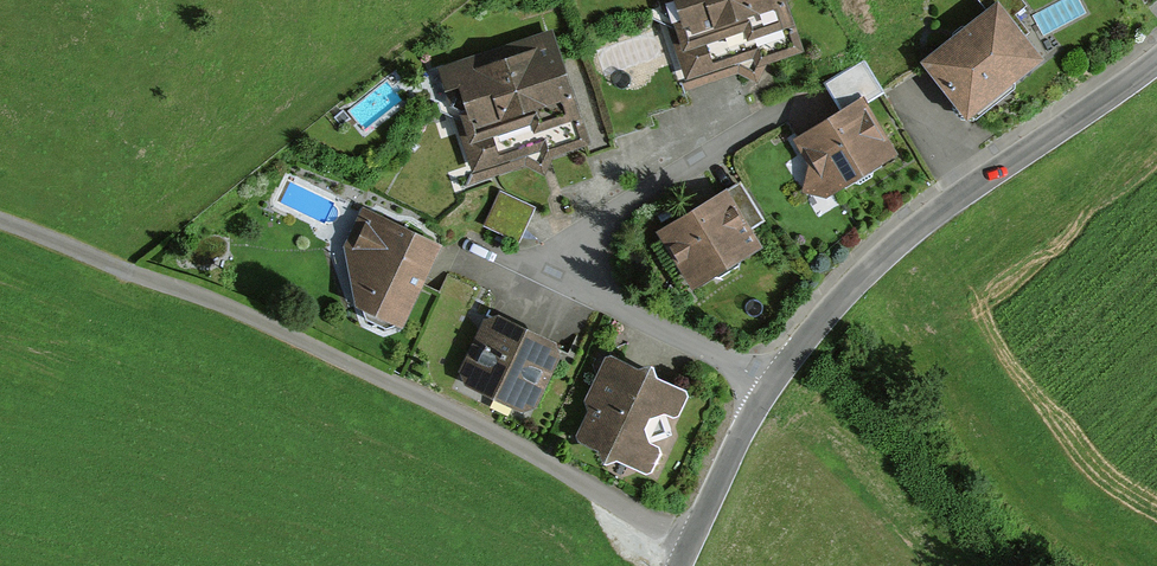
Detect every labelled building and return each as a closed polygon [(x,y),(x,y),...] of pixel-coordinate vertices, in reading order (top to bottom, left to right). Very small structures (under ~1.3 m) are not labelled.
[(689,84),(803,48),(787,0),(662,0),(689,84)] [(1022,0),(977,0),(984,10),(926,58),(973,114),(1047,53),(1015,15),(1026,6),(1022,0)] [(551,30),(439,65),(475,175),(586,139),(551,30)] [(865,98),(798,140),(811,161),(804,190),(830,190),(897,148),(865,98)] [(762,248),(729,189),(659,227),(692,286),(762,248)] [(535,208),(500,192),(483,226),(518,243),(535,208)] [(346,251),(357,308),(401,329),(440,250),(365,213),(346,251)] [(483,325),(463,373),(466,389),(522,413),(538,410),(560,359),(555,343),(499,319),(483,325)] [(691,392),(612,352),(572,431),(651,471),(691,392)]
